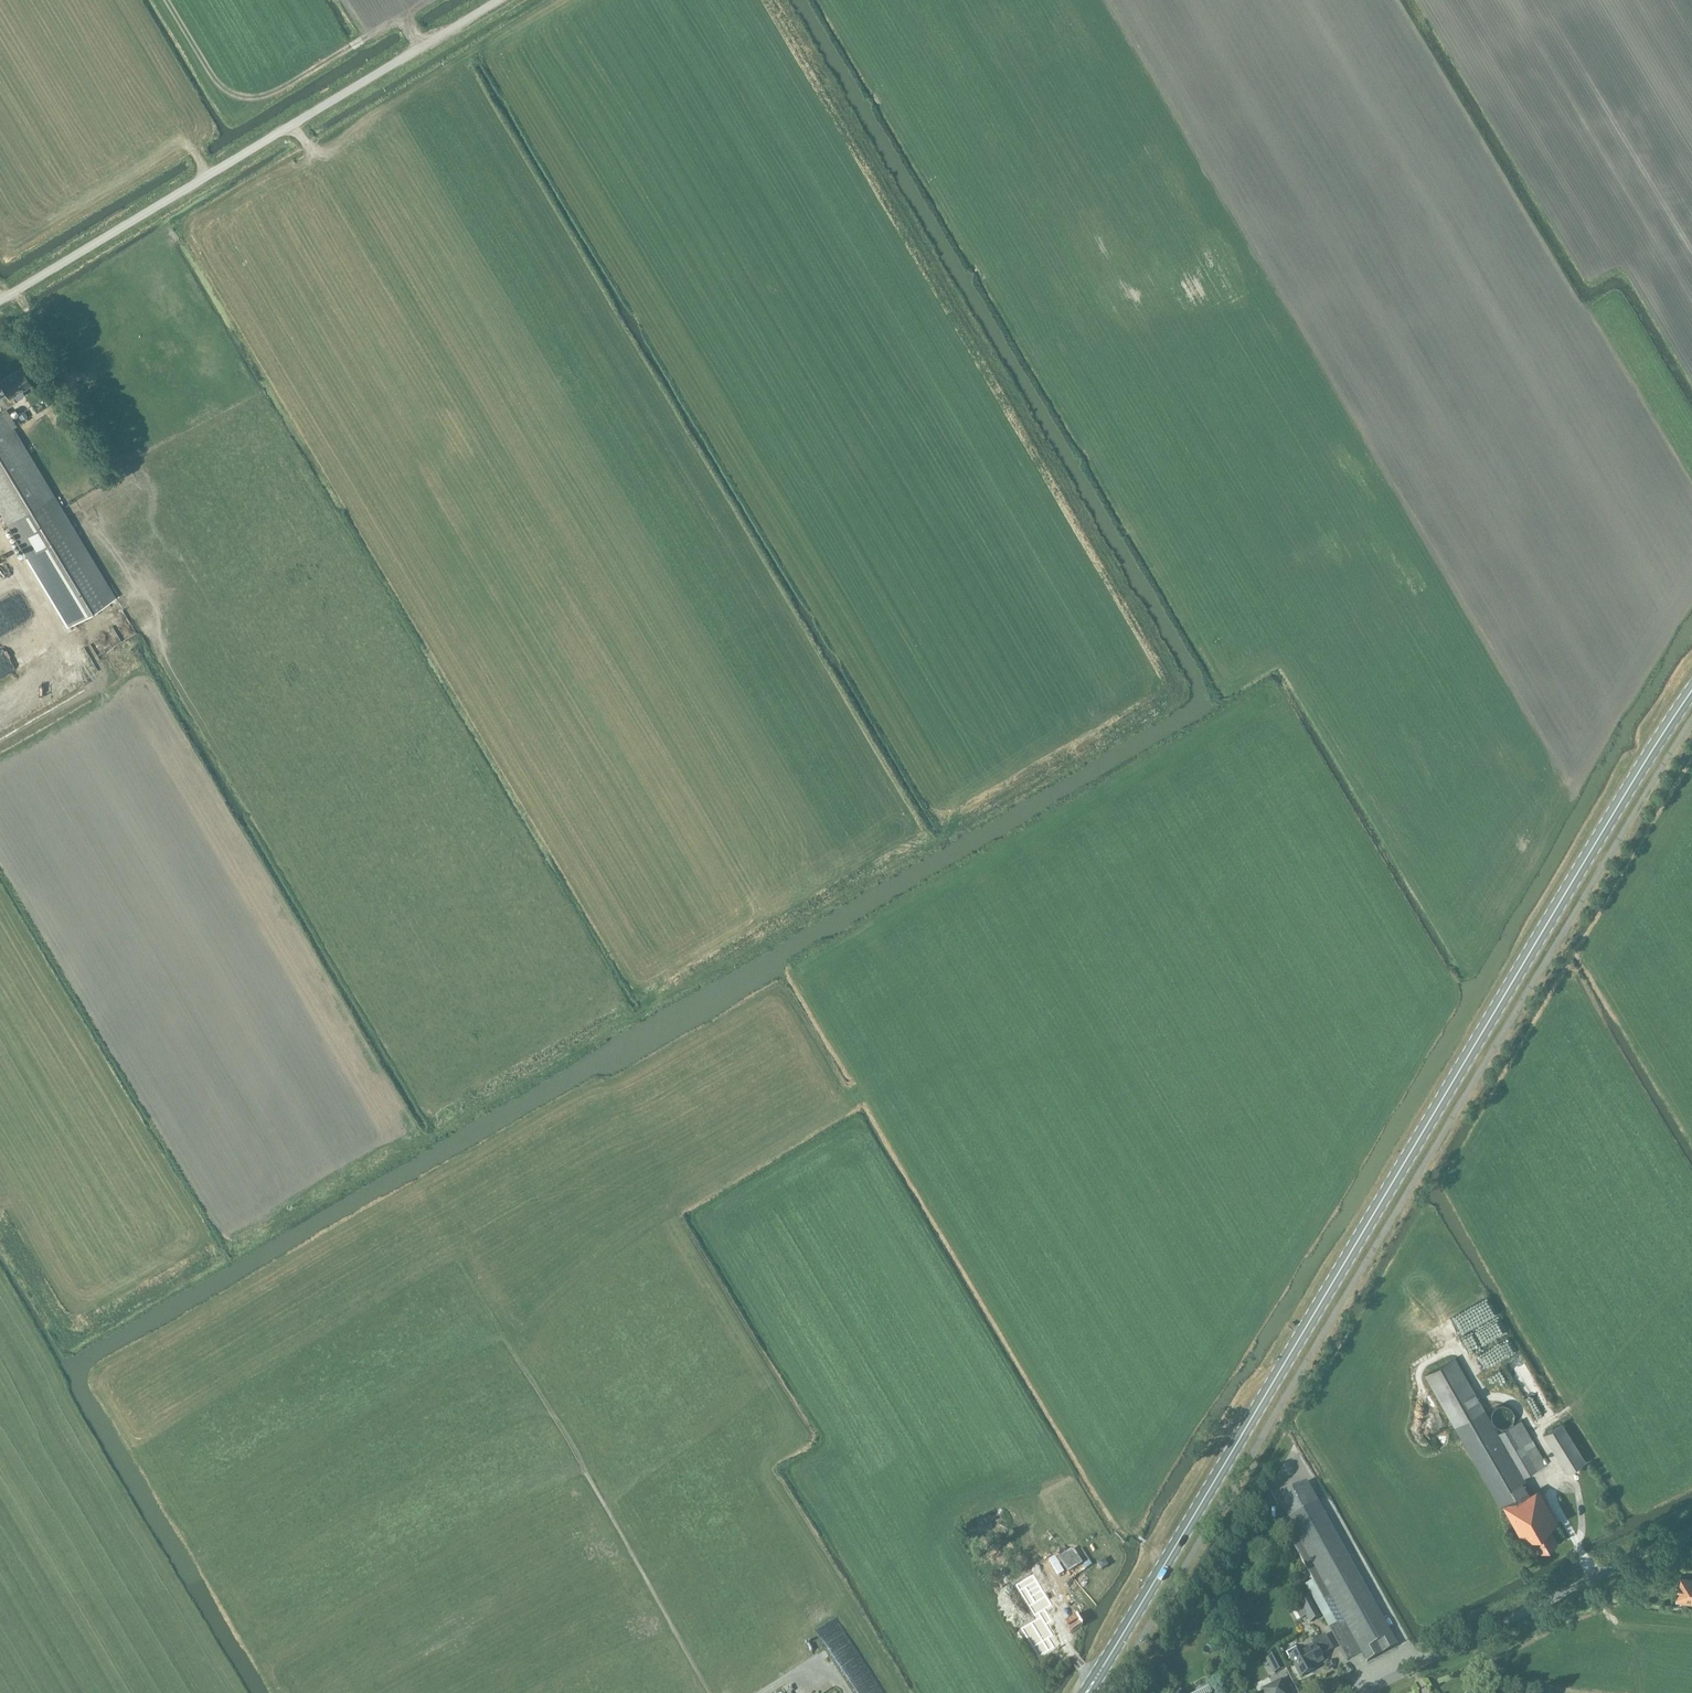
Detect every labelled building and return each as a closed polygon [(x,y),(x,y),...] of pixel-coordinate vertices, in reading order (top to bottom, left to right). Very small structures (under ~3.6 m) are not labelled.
[(6,409),(16,402),(12,396),(31,384),(21,368),(0,381),(0,382),(7,394),(0,398),(0,406),(3,410),(6,409)] [(3,410),(0,412),(0,512),(69,626),(117,598),(14,428),(16,426),(6,409),(3,410)] [(10,588),(0,569),(0,594),(10,588)] [(1497,1321),(1453,1340),(1458,1353),(1502,1334),(1497,1321)] [(1527,1480),(1525,1476),(1547,1464),(1522,1420),(1499,1433),(1456,1357),(1426,1374),(1501,1506),(1503,1505),(1524,1542),(1533,1537),(1542,1552),(1558,1543),(1550,1527),(1559,1522),(1540,1487),(1529,1493),(1523,1482),(1527,1480)] [(1497,1374),(1490,1378),(1496,1388),(1502,1385),(1497,1374)] [(1511,1420),(1512,1416),(1512,1413),(1509,1409),(1506,1407),(1503,1406),(1499,1407),(1495,1409),(1493,1412),(1493,1416),(1493,1419),(1495,1423),(1498,1425),(1502,1426),(1506,1425),(1509,1423),(1511,1420)] [(1543,1435),(1567,1472),(1586,1460),(1563,1422),(1543,1435)] [(1296,1448),(1291,1450),(1294,1459),(1300,1456),(1296,1448)] [(1307,1482),(1278,1498),(1290,1520),(1282,1524),(1319,1590),(1312,1594),(1329,1625),(1348,1659),(1362,1651),(1367,1661),(1397,1645),(1392,1635),(1319,1503),(1307,1482)] [(1080,1563),(1073,1552),(1061,1559),(1068,1570),(1080,1563)] [(1024,1559),(1007,1569),(1011,1575),(1016,1572),(1025,1587),(1020,1590),(1025,1600),(1029,1597),(1031,1601),(1012,1613),(1029,1641),(1045,1632),(1049,1629),(1043,1620),(1037,1609),(1042,1605),(1035,1594),(1042,1589),(1024,1559)] [(1104,1560),(1098,1564),(1102,1570),(1108,1566),(1104,1560)] [(1680,1577),(1678,1602),(1691,1603),(1691,1578),(1680,1577)] [(1310,1601),(1301,1606),(1310,1623),(1320,1617),(1310,1601)] [(1287,1662),(1292,1659),(1302,1677),(1314,1670),(1311,1665),(1317,1662),(1318,1664),(1324,1661),(1321,1655),(1333,1649),(1325,1635),(1319,1638),(1313,1642),(1316,1647),(1305,1653),(1303,1651),(1300,1652),(1296,1644),(1286,1650),(1285,1652),(1284,1654),(1284,1656),(1287,1662)] [(1285,1668),(1278,1653),(1269,1658),(1276,1672),(1285,1668)] [(1263,1692),(1290,1692),(1283,1679),(1261,1690),(1263,1692)]
